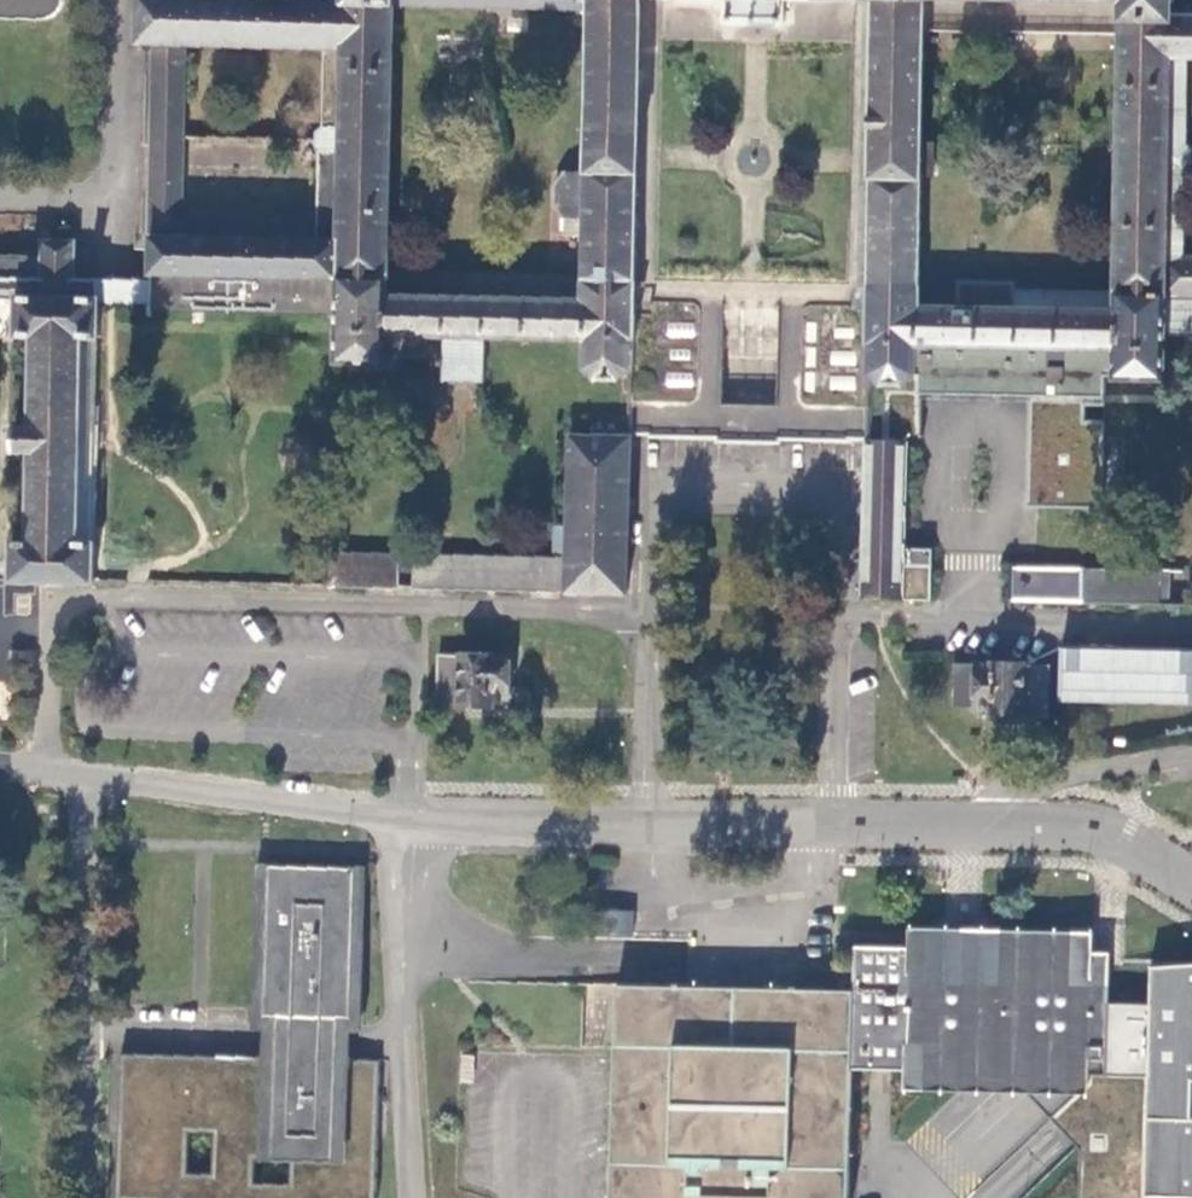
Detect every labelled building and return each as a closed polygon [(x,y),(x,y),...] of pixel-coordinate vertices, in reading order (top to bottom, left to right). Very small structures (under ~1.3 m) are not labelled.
[(153,291),(78,288),(79,250),(46,249),(46,267),(0,265),(0,303),(22,304),(21,340),(38,341),(36,431),(19,430),(18,456),(35,457),(33,545),(15,544),(15,584),(97,585),(98,565),(131,566),(131,554),(98,553),(98,546),(95,546),(82,545),(89,343),(102,344),(104,344),(106,307),(117,307),(151,307),(151,311),(340,313),(340,362),(388,364),(389,335),(447,336),(446,382),(487,383),(488,337),(589,339),(584,285),(389,279),(394,7),(589,11),(590,0),(326,0),(325,0),(145,0),(143,53),(160,53),(153,291)] [(3,13),(3,28),(46,29),(57,27),(68,17),(72,6),(73,0),(0,0),(0,13),(3,13)] [(589,11),(586,178),(566,179),(556,193),(556,210),(565,225),(585,225),(584,242),(584,285),(589,339),(588,368),(597,378),(617,378),(629,364),(633,365),(632,435),(719,438),(720,403),(720,307),(632,304),(633,282),(641,0),(590,0),(589,11)] [(730,23),(784,23),(785,0),(730,0),(730,23)] [(872,372),(880,385),(902,386),(912,376),(920,376),(920,395),(1029,395),(1028,506),(1104,507),(1104,495),(1124,496),(1125,436),(1104,436),(1105,420),(1085,420),(1085,404),(1105,405),(1105,375),(1113,375),(1113,377),(1162,377),(1162,329),(1191,329),(1191,260),(1182,260),(1183,173),(1189,165),(1189,152),(1183,146),(1185,59),(1191,59),(1191,6),(1188,6),(1187,20),(1171,19),(1171,0),(873,0),(869,290),(869,310),(852,310),(783,308),(782,406),(781,439),(866,441),(868,372),(872,372)] [(869,290),(873,0),(858,0),(855,163),(852,289),(852,297),(852,310),(869,310),(869,290)] [(585,225),(565,225),(564,242),(584,242),(585,225)] [(82,545),(95,546),(102,344),(89,343),(82,545)] [(749,404),(720,403),(719,438),(719,441),(747,442),(781,443),(781,439),(782,406),(749,404)] [(628,594),(632,435),(571,434),(568,526),(555,526),(554,558),(417,556),(417,587),(569,589),(569,593),(628,594)] [(907,442),(866,441),(862,598),(931,599),(932,563),(904,562),(907,442)] [(336,586),(398,587),(399,556),(337,556),(336,586)] [(1008,599),(1161,603),(1162,568),(1010,564),(1008,599)] [(1063,645),(1061,699),(1191,702),(1191,649),(1063,645)] [(438,704),(490,706),(490,697),(508,697),(509,663),(509,657),(439,654),(438,704)] [(993,713),(1048,716),(1050,665),(956,662),(955,703),(994,704),(993,713)] [(356,873),(269,869),(262,1020),(349,1024),(356,873)] [(909,950),(854,948),(853,993),(851,1071),(904,1072),(923,1090),(942,1073),(960,1091),(978,1073),(996,1092),(1015,1074),(1032,1091),(1050,1075),(1068,1092),(1085,1076),(1106,1077),(1107,1005),(1109,954),(1088,954),(1070,936),(1052,953),(1034,934),(1016,952),(998,933),(980,951),(944,950),(926,932),(909,950)] [(1150,969),(1149,1006),(1107,1005),(1106,1077),(1085,1076),(1085,1086),(1061,1109),(1080,1130),(1080,1153),(1079,1197),(1191,1197),(1191,970),(1150,969)] [(853,993),(616,987),(615,1054),(610,1197),(847,1197),(851,1071),(853,993)] [(349,1024),(262,1020),(261,1033),(260,1061),(347,1065),(349,1036),(349,1024)] [(114,1140),(118,1054),(108,1054),(104,1141),(114,1140)] [(347,1065),(260,1061),(118,1054),(114,1140),(112,1197),(372,1197),(378,1066),(347,1065)] [(1032,1091),(1027,1096),(1080,1153),(1080,1130),(1061,1109),(1085,1086),(1085,1076),(1068,1092),(1050,1075),(1032,1091)]
